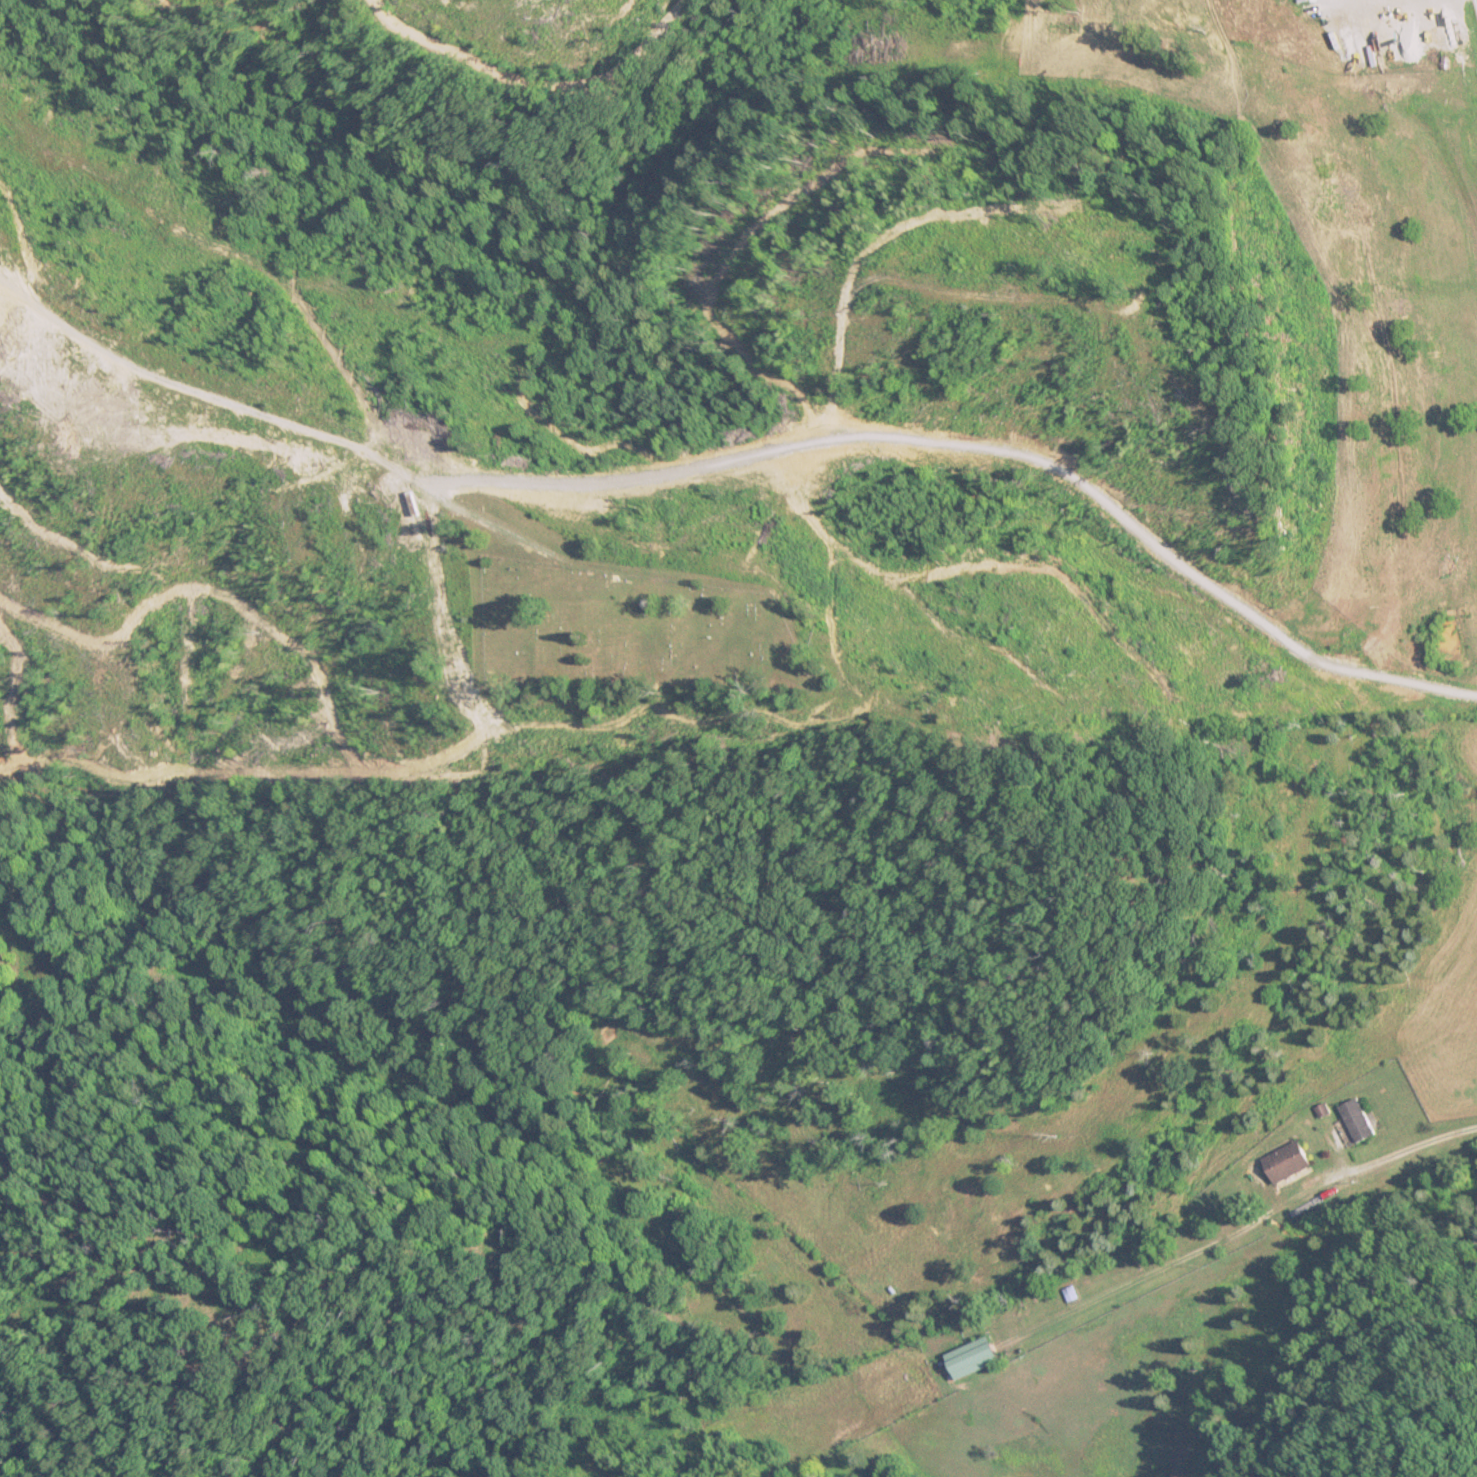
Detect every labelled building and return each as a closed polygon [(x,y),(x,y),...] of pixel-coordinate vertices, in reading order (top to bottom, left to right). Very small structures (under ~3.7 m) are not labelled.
[(1342,1106),(1357,1145),(1377,1137),(1362,1099),(1342,1106)] [(1264,1157),(1276,1185),(1314,1169),(1303,1141),(1264,1157)] [(1004,1363),(994,1337),(948,1355),(958,1381),(1004,1363)]
